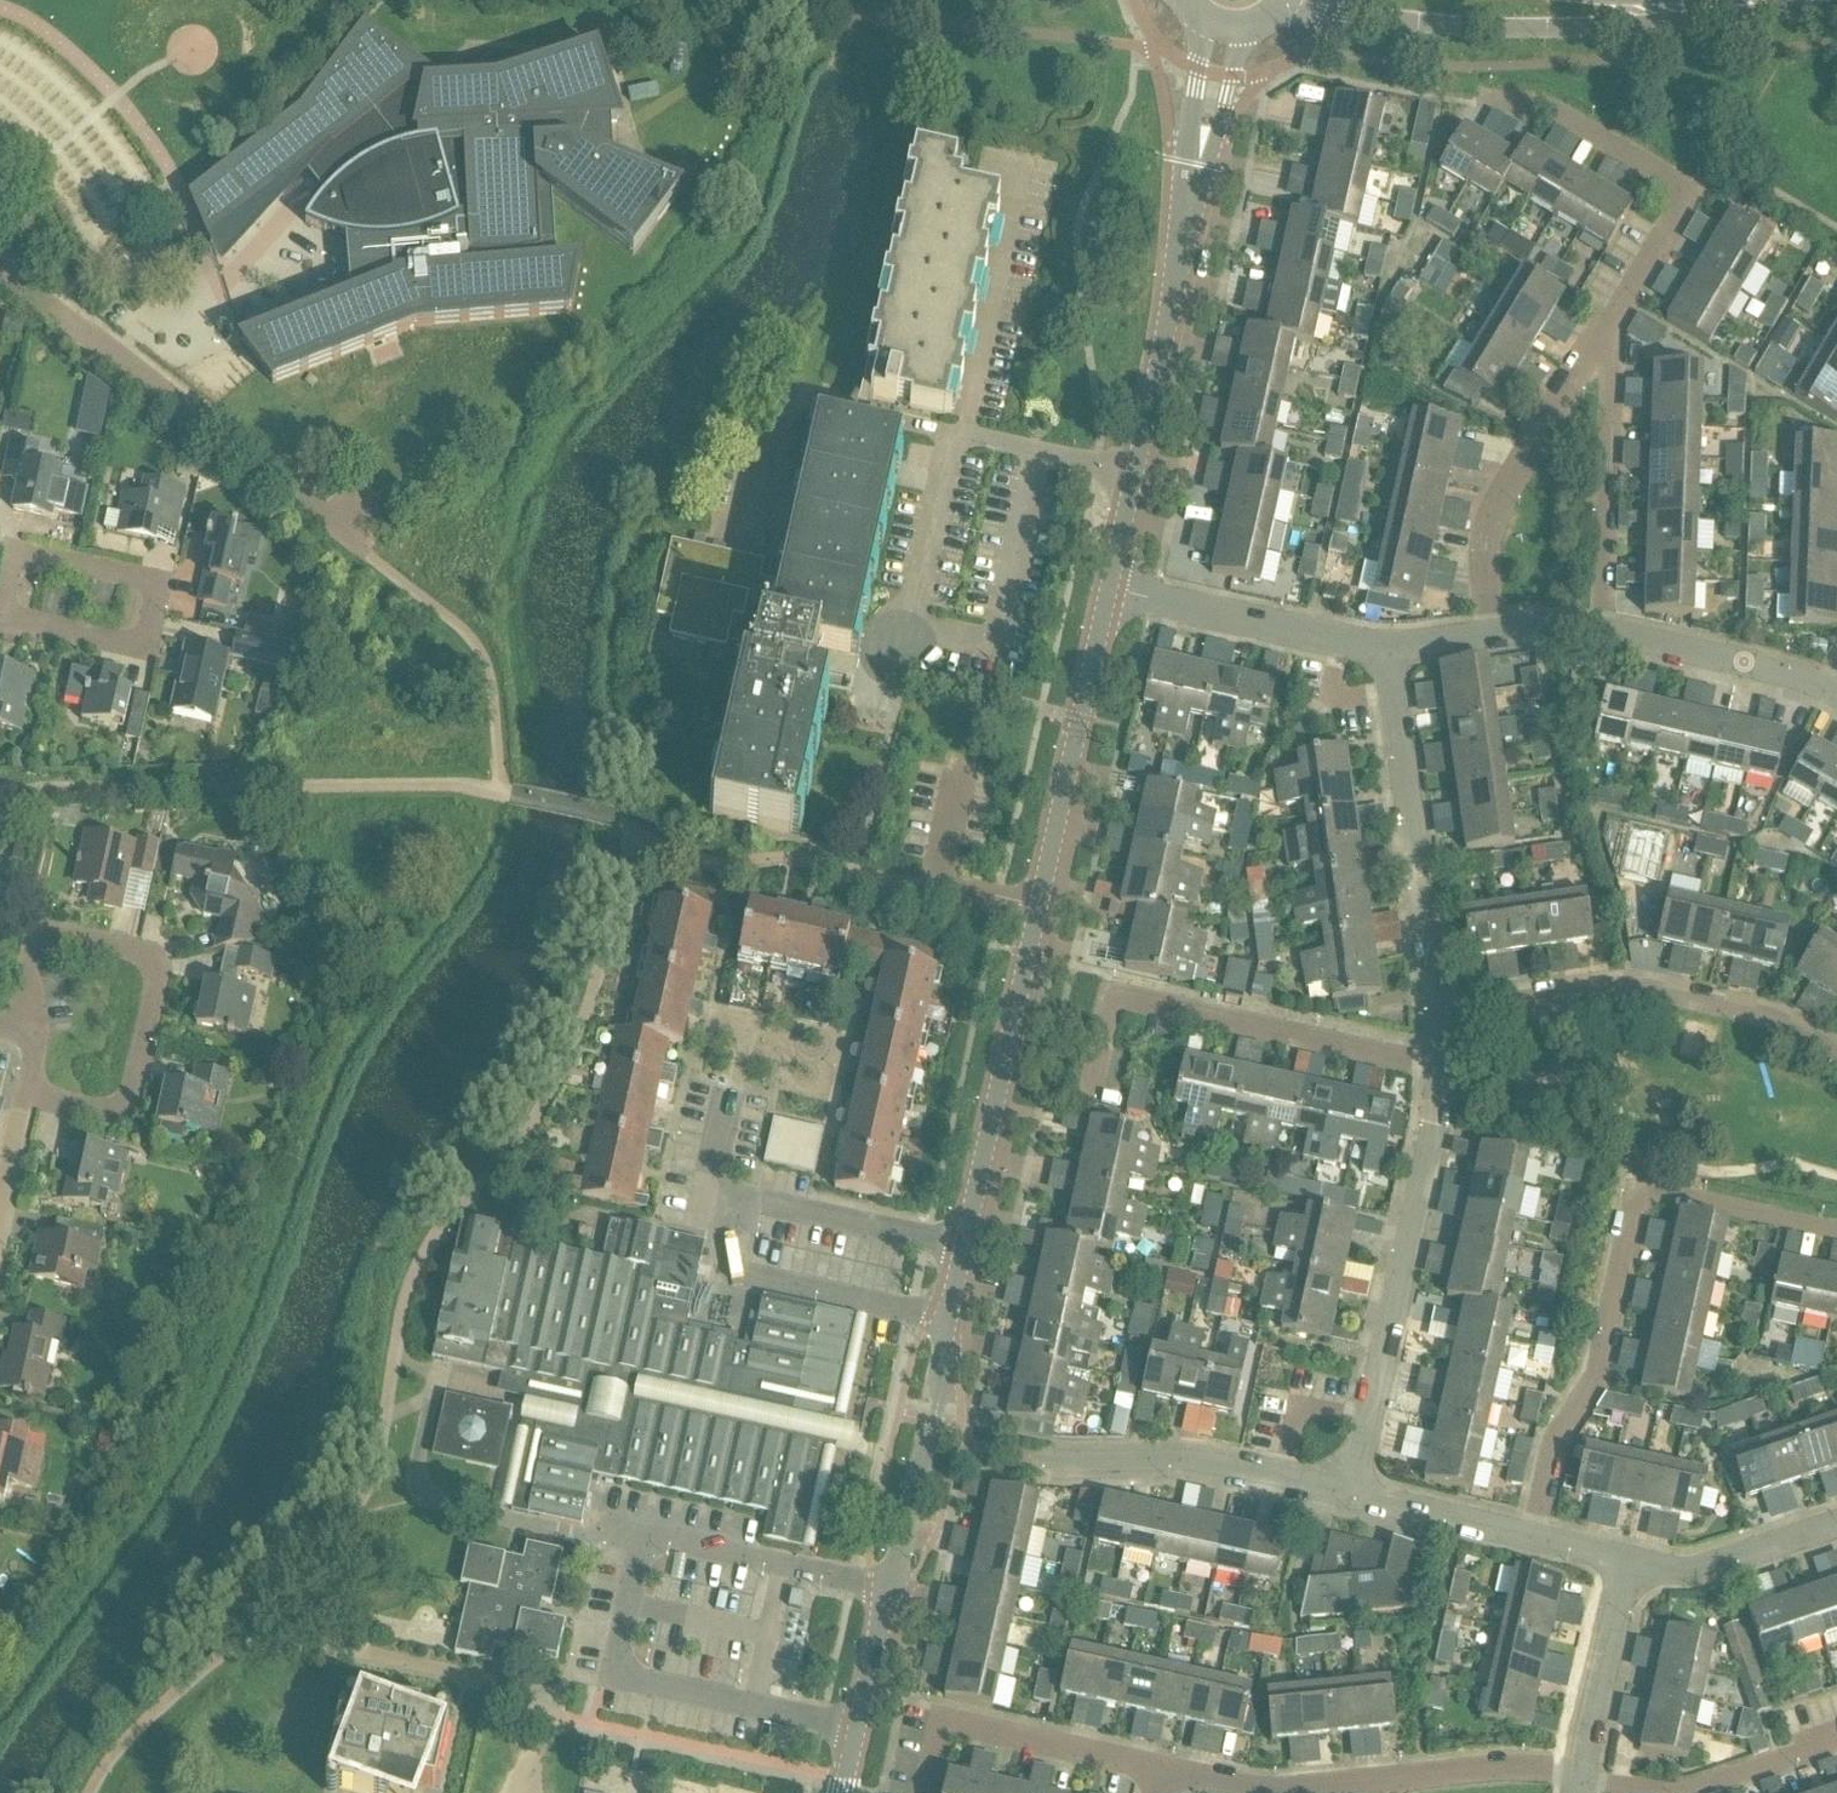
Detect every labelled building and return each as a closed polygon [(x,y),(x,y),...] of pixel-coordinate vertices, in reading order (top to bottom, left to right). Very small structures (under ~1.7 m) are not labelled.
[(427,74),(364,26),(301,112),(191,198),(211,244),(303,171),(308,177),(315,186),(324,198),(317,206),(312,214),(305,224),(310,227),(321,231),(326,233),(333,236),(340,238),(345,239),(346,247),(350,299),(242,343),(261,367),(276,387),(416,331),(566,318),(576,261),(556,262),(552,196),(633,256),(680,193),(612,166),(610,125),(620,123),(596,49),(584,53),(495,82),(425,86),(426,91),(411,92),(427,74)] [(1336,97),(1329,128),(1377,139),(1384,108),(1336,97)] [(1438,169),(1466,185),(1491,143),(1463,127),(1438,169)] [(1329,128),(1322,158),(1370,169),(1377,139),(1329,128)] [(1414,130),(1410,146),(1428,150),(1431,134),(1414,130)] [(1501,185),(1502,186),(1527,201),(1552,158),(1525,142),(1516,158),(1517,158),(1501,185)] [(1491,143),(1466,185),(1493,201),(1502,186),(1501,185),(1517,158),(1516,158),(1491,143)] [(1428,150),(1410,146),(1407,161),(1425,165),(1428,150)] [(870,399),(945,416),(950,393),(959,395),(962,383),(959,383),(963,365),(957,363),(962,338),(971,340),(974,328),(971,327),(975,310),(969,309),(974,284),(983,286),(986,274),(983,273),(987,255),(981,254),(987,228),(996,230),(998,219),(995,218),(999,199),(994,198),(971,193),(960,190),(962,181),(952,179),(956,161),(914,152),(910,170),(908,169),(905,181),(914,183),(909,207),(902,206),(898,223),(896,223),(893,235),(902,237),(897,262),(890,260),(886,278),(884,278),(881,290),(890,292),(885,316),(878,314),(874,332),(872,332),(869,343),(878,345),(872,372),(876,372),(870,399)] [(1322,158),(1316,186),(1364,197),(1370,169),(1322,158)] [(1552,158),(1527,201),(1553,216),(1578,174),(1552,158)] [(303,171),(211,244),(224,273),(308,177),(303,171)] [(1578,174),(1553,216),(1579,232),(1605,189),(1578,174)] [(1316,186),(1309,216),(1358,227),(1364,197),(1316,186)] [(1605,189),(1579,232),(1607,248),(1632,205),(1605,189)] [(1400,190),(1397,204),(1415,208),(1418,194),(1400,190)] [(1415,208),(1397,204),(1393,222),(1412,226),(1415,208)] [(1426,223),(1439,231),(1448,216),(1435,208),(1426,223)] [(1292,212),(1285,242),(1333,253),(1339,226),(1357,230),(1358,227),(1309,216),(1292,212)] [(1729,214),(1713,242),(1755,266),(1771,239),(1747,225),(1729,214)] [(1747,225),(1771,239),(1777,229),(1753,215),(1747,225)] [(1448,216),(1439,231),(1453,240),(1459,231),(1463,225),(1448,216)] [(1486,240),(1499,248),(1508,233),(1496,225),(1486,240)] [(1500,248),(1525,264),(1535,249),(1509,234),(1500,248)] [(1443,241),(1435,255),(1450,264),(1459,250),(1453,247),(1443,241)] [(1285,242),(1278,272),(1326,283),(1333,253),(1285,242)] [(1713,242),(1696,269),(1739,294),(1755,266),(1713,242)] [(1371,247),(1368,261),(1385,265),(1389,250),(1371,247)] [(1450,264),(1435,255),(1426,269),(1441,279),(1450,264)] [(1538,272),(1551,280),(1560,265),(1547,257),(1538,272)] [(1385,265),(1368,261),(1364,278),(1382,282),(1385,265)] [(1560,265),(1551,280),(1566,289),(1576,274),(1560,265)] [(1696,269),(1680,296),(1723,321),(1739,294),(1696,269)] [(1521,270),(1505,297),(1547,323),(1564,295),(1521,270)] [(1278,272),(1272,302),(1320,313),(1326,283),(1278,272)] [(1809,281),(1802,294),(1817,303),(1825,288),(1810,279),(1809,281)] [(1397,285),(1389,299),(1404,308),(1412,295),(1397,285)] [(1773,294),(1765,309),(1780,318),(1789,304),(1773,294)] [(1817,303),(1802,294),(1794,307),(1809,317),(1817,303)] [(1680,296),(1666,321),(1708,346),(1723,321),(1680,296)] [(1505,297),(1489,323),(1531,349),(1547,323),(1505,297)] [(1404,308),(1389,299),(1381,313),(1395,322),(1404,308)] [(1272,302),(1265,332),(1313,343),(1320,313),(1272,302)] [(1358,307),(1355,320),(1373,324),(1376,310),(1358,307)] [(1780,318),(1765,309),(1757,322),(1772,331),(1780,318)] [(1373,324),(1355,320),(1351,338),(1369,341),(1373,324)] [(1640,342),(1662,353),(1672,333),(1651,322),(1640,342)] [(1489,323),(1473,349),(1515,375),(1531,349),(1489,323)] [(1825,343),(1836,350),(1836,323),(1825,343)] [(1247,328),(1240,359),(1288,370),(1295,342),(1312,346),(1313,343),(1265,332),(1247,328)] [(1809,369),(1836,386),(1836,350),(1825,343),(1809,369)] [(1786,356),(1770,346),(1762,360),(1778,369),(1786,356)] [(1749,371),(1757,357),(1742,347),(1733,362),(1749,371)] [(1515,375),(1473,349),(1457,377),(1499,402),(1515,375)] [(1240,359),(1233,389),(1282,400),(1288,370),(1240,359)] [(1345,366),(1341,382),(1359,386),(1362,370),(1345,366)] [(1653,366),(1652,397),(1701,399),(1702,368),(1653,366)] [(1793,397),(1836,422),(1836,420),(1836,386),(1809,369),(1793,397)] [(89,377),(84,398),(108,403),(110,393),(89,377)] [(1359,386),(1341,382),(1338,398),(1356,401),(1359,386)] [(1729,385),(1728,400),(1746,401),(1747,386),(1729,385)] [(1233,389),(1227,420),(1275,430),(1282,400),(1233,389)] [(1652,397),(1651,428),(1700,430),(1701,399),(1652,397)] [(1746,401),(1728,400),(1728,417),(1746,417),(1746,401)] [(16,434),(20,416),(6,412),(2,431),(16,434)] [(1412,415),(1405,446),(1453,456),(1459,425),(1412,415)] [(1358,417),(1354,434),(1372,438),(1375,421),(1358,417)] [(1275,430),(1227,420),(1220,451),(1238,455),(1238,454),(1268,460),(1268,459),(1275,430)] [(712,818),(791,836),(823,692),(832,654),(850,658),(888,484),(893,462),(898,440),(820,423),(784,584),(760,579),(764,562),(725,553),(672,541),(656,614),(674,618),(669,636),(725,649),(727,642),(757,649),(752,673),(745,672),(744,677),(712,818)] [(1331,427),(1328,442),(1346,446),(1349,431),(1331,427)] [(1651,428),(1650,459),(1699,461),(1700,430),(1651,428)] [(1372,438),(1354,434),(1351,449),(1368,453),(1372,438)] [(1794,473),(1836,474),(1836,442),(1795,440),(1794,473)] [(1346,446),(1328,442),(1324,459),(1342,463),(1346,446)] [(51,519),(61,471),(34,465),(38,448),(11,443),(4,477),(19,481),(13,510),(51,519)] [(1405,446),(1399,475),(1446,486),(1453,456),(1405,446)] [(1726,446),(1726,462),(1744,463),(1745,447),(1726,446)] [(199,480),(202,467),(183,452),(178,475),(199,480)] [(1238,455),(1232,483),(1279,494),(1286,463),(1268,459),(1268,460),(1238,454),(1238,455)] [(1750,455),(1750,471),(1768,472),(1769,455),(1750,455)] [(1650,459),(1648,490),(1698,492),(1699,461),(1650,459)] [(1744,463),(1726,462),(1726,479),(1744,479),(1744,463)] [(1302,496),(1304,471),(1289,470),(1287,495),(1302,496)] [(1768,472),(1750,471),(1749,488),(1767,488),(1768,472)] [(1793,503),(1836,505),(1836,474),(1794,473),(1793,503)] [(1399,475),(1392,505),(1439,516),(1446,486),(1399,475)] [(1344,477),(1341,494),(1358,498),(1362,481),(1344,477)] [(155,541),(157,530),(175,533),(184,489),(145,480),(141,498),(126,495),(117,533),(155,541)] [(1232,483),(1225,514),(1273,525),(1279,494),(1232,483)] [(1318,487),(1315,502),(1333,506),(1336,491),(1318,487)] [(1628,515),(1628,524),(1647,525),(1647,526),(1648,526),(1648,521),(1696,523),(1698,492),(1648,490),(1647,516),(1628,515)] [(1358,498),(1341,494),(1338,509),(1355,513),(1358,498)] [(1333,506),(1315,502),(1311,518),(1329,522),(1333,506)] [(1792,534),(1836,535),(1836,505),(1793,503),(1792,534)] [(1392,505),(1385,535),(1433,546),(1439,516),(1392,505)] [(1618,529),(1619,529),(1627,529),(1627,524),(1628,524),(1628,515),(1628,510),(1619,509),(1618,529)] [(1225,514),(1218,544),(1266,555),(1273,525),(1225,514)] [(1748,517),(1748,532),(1766,533),(1766,517),(1748,517)] [(1647,526),(1646,552),(1695,553),(1696,523),(1648,521),(1648,526),(1647,526)] [(242,585),(250,552),(232,548),(237,527),(213,522),(206,553),(216,555),(212,570),(206,569),(199,602),(225,607),(231,583),(242,585)] [(1724,540),(1741,541),(1741,525),(1725,524),(1724,540)] [(1766,533),(1748,532),(1747,548),(1765,550),(1766,533)] [(1790,564),(1836,566),(1836,535),(1792,534),(1790,564)] [(1385,535),(1379,566),(1426,576),(1433,546),(1385,535)] [(1331,537),(1328,554),(1328,555),(1345,558),(1349,541),(1331,537)] [(1266,555),(1218,544),(1211,574),(1259,585),(1266,555)] [(1305,546),(1301,562),(1319,566),(1322,550),(1305,546)] [(1626,576),(1626,585),(1645,586),(1644,587),(1645,587),(1645,582),(1694,584),(1695,553),(1646,552),(1645,576),(1626,576)] [(1345,558),(1328,555),(1325,570),(1342,573),(1345,558)] [(1319,566),(1301,562),(1298,577),(1316,581),(1319,566)] [(1789,595),(1836,596),(1836,566),(1790,564),(1789,595)] [(1368,594),(1365,608),(1408,618),(1410,604),(1420,606),(1426,576),(1379,566),(1372,595),(1368,594)] [(1616,591),(1625,591),(1625,585),(1626,585),(1626,576),(1626,570),(1617,570),(1616,591)] [(1746,578),(1746,593),(1764,594),(1764,579),(1746,578)] [(1645,587),(1644,587),(1643,613),(1693,615),(1694,584),(1645,582),(1645,587)] [(1721,601),(1738,601),(1739,586),(1721,585),(1721,601)] [(1334,602),(1337,590),(1325,587),(1322,599),(1334,602)] [(1764,594),(1746,593),(1745,611),(1763,611),(1764,594)] [(1789,595),(1789,599),(1778,599),(1778,622),(1788,622),(1788,626),(1836,628),(1836,596),(1789,595)] [(1161,632),(1155,657),(1154,657),(1143,705),(1158,708),(1153,733),(1168,736),(1185,664),(1172,661),(1178,636),(1161,632)] [(262,665),(262,663),(266,665),(271,641),(267,640),(239,634),(234,659),(262,665)] [(1828,642),(1810,639),(1808,654),(1826,657),(1828,642)] [(1185,664),(1168,736),(1185,740),(1190,716),(1204,719),(1220,645),(1205,641),(1200,668),(1185,664)] [(1220,645),(1204,719),(1217,722),(1212,746),(1228,750),(1244,677),(1231,674),(1236,648),(1220,645)] [(214,720),(228,656),(186,647),(172,710),(214,720)] [(1244,677),(1228,750),(1244,753),(1250,729),(1265,733),(1276,684),(1275,684),(1280,658),(1265,655),(1260,681),(1244,677)] [(1439,668),(1443,698),(1492,692),(1488,660),(1439,668)] [(124,726),(131,693),(120,690),(124,673),(104,669),(103,674),(72,668),(65,699),(86,704),(82,721),(111,728),(112,723),(124,726)] [(19,731),(31,677),(0,670),(0,727),(19,731)] [(1520,672),(1523,688),(1540,685),(1538,670),(1520,672)] [(1540,685),(1523,688),(1525,704),(1543,701),(1540,685)] [(268,718),(274,695),(261,692),(256,715),(268,718)] [(1492,692),(1443,698),(1448,729),(1497,723),(1492,692)] [(1594,741),(1625,748),(1636,700),(1605,693),(1594,741)] [(137,694),(131,719),(130,719),(126,738),(140,741),(144,722),(145,723),(151,697),(137,694)] [(1636,700),(1625,748),(1655,755),(1666,707),(1636,700)] [(1666,707),(1655,755),(1685,762),(1697,714),(1666,707)] [(1697,714),(1685,762),(1715,769),(1726,721),(1697,714)] [(1726,721),(1715,769),(1744,776),(1755,727),(1726,721)] [(1497,723),(1448,729),(1452,759),(1501,752),(1497,723)] [(1289,737),(1300,749),(1313,737),(1309,732),(1302,725),(1289,737)] [(1755,727),(1744,776),(1774,783),(1786,735),(1755,727)] [(1529,732),(1531,748),(1549,745),(1547,730),(1529,732)] [(1815,800),(1836,763),(1836,757),(1812,742),(1787,784),(1815,800)] [(1549,745),(1531,748),(1534,764),(1552,762),(1549,745)] [(1274,776),(1276,791),(1351,781),(1347,750),(1296,757),(1298,772),(1274,776)] [(12,764),(29,763),(28,751),(11,753),(12,764)] [(1501,752),(1452,759),(1457,790),(1505,783),(1501,752)] [(1144,776),(1148,758),(1132,755),(1128,772),(1127,773),(1144,777),(1144,776)] [(1815,800),(1836,814),(1836,763),(1815,800)] [(1175,784),(1189,786),(1193,770),(1178,767),(1175,783),(1175,784)] [(1193,770),(1189,786),(1220,792),(1223,776),(1193,770)] [(1240,798),(1241,798),(1245,781),(1229,777),(1226,794),(1225,795),(1240,798)] [(1258,802),(1261,784),(1245,781),(1241,798),(1258,802)] [(1351,781),(1276,791),(1279,808),(1303,805),(1305,818),(1355,811),(1351,781)] [(1505,783),(1457,790),(1461,820),(1509,813),(1505,783)] [(1147,784),(1140,815),(1212,831),(1216,814),(1192,809),(1196,795),(1147,784)] [(1595,807),(1610,811),(1615,794),(1599,790),(1595,807)] [(1538,793),(1540,809),(1558,806),(1555,791),(1538,793)] [(1615,794),(1610,811),(1626,815),(1630,797),(1615,794)] [(1654,821),(1671,825),(1675,807),(1658,803),(1654,821)] [(1238,804),(1235,819),(1253,823),(1256,808),(1238,804)] [(1558,806),(1540,809),(1543,825),(1560,823),(1558,806)] [(1675,807),(1671,825),(1686,828),(1690,811),(1675,807)] [(1283,836),(1285,852),(1360,843),(1355,811),(1305,818),(1307,832),(1283,836)] [(1509,813),(1461,820),(1466,851),(1514,845),(1509,813)] [(1140,815),(1133,845),(1182,855),(1185,842),(1209,847),(1212,831),(1140,815)] [(1714,835),(1729,838),(1733,821),(1718,818),(1714,835)] [(1777,832),(1791,840),(1800,826),(1786,818),(1777,832)] [(1253,823),(1235,819),(1231,835),(1249,839),(1253,823)] [(1733,821),(1729,838),(1746,842),(1750,825),(1733,821)] [(1667,833),(1630,824),(1622,859),(1659,868),(1667,833)] [(1800,826),(1791,840),(1806,850),(1814,834),(1800,826)] [(134,845),(86,834),(75,883),(97,888),(93,904),(121,910),(129,872),(153,877),(161,843),(136,838),(134,845)] [(1249,839),(1231,835),(1228,851),(1246,854),(1249,839)] [(1694,854),(1709,858),(1713,841),(1698,837),(1694,854)] [(1713,841),(1709,858),(1726,862),(1730,844),(1713,841)] [(1360,843),(1285,852),(1288,868),(1312,865),(1314,880),(1364,873),(1360,843)] [(1563,844),(1547,847),(1549,865),(1566,862),(1563,844)] [(1133,845),(1127,874),(1199,890),(1202,874),(1179,869),(1182,855),(1133,845)] [(1549,865),(1547,847),(1531,849),(1533,867),(1549,865)] [(255,942),(261,916),(256,907),(258,898),(255,893),(243,891),(233,875),(235,864),(231,856),(221,854),(218,856),(185,849),(178,854),(173,876),(196,881),(193,898),(204,915),(229,921),(222,949),(255,942)] [(1755,869),(1769,872),(1773,854),(1759,851),(1755,869)] [(1502,853),(1486,856),(1489,874),(1505,871),(1502,853)] [(1773,854),(1769,872),(1785,876),(1789,858),(1773,854)] [(1489,874),(1486,856),(1470,858),(1472,876),(1489,874)] [(1240,878),(1242,869),(1225,865),(1221,881),(1239,884),(1240,878)] [(1246,873),(1248,888),(1266,886),(1264,870),(1247,873),(1246,873)] [(1292,897),(1294,913),(1368,903),(1364,873),(1314,880),(1316,894),(1292,897)] [(1199,890),(1127,874),(1120,904),(1138,909),(1138,908),(1168,915),(1168,913),(1171,901),(1195,906),(1199,890)] [(660,901),(645,968),(696,979),(702,952),(713,954),(714,955),(716,945),(717,943),(705,940),(714,895),(676,886),(672,903),(660,901)] [(1266,886),(1248,888),(1251,905),(1268,902),(1266,886)] [(1544,900),(1524,903),(1531,952),(1561,947),(1554,899),(1556,899),(1554,888),(1543,889),(1544,900)] [(1585,894),(1556,899),(1554,899),(1561,947),(1592,942),(1585,894)] [(1657,943),(1687,950),(1699,903),(1668,896),(1657,943)] [(1368,903),(1294,913),(1296,930),(1321,926),(1323,940),(1373,933),(1368,903)] [(1524,903),(1494,908),(1501,956),(1531,952),(1524,903)] [(1699,903),(1687,950),(1717,957),(1728,910),(1699,903)] [(749,908),(744,935),(738,959),(838,981),(843,961),(860,964),(867,934),(822,924),(824,913),(822,910),(815,909),(812,910),(810,921),(749,908)] [(1138,909),(1131,938),(1203,954),(1206,937),(1182,932),(1186,918),(1168,913),(1168,915),(1138,908),(1138,909)] [(1501,956),(1494,908),(1463,912),(1470,961),(1501,956)] [(1227,912),(1230,928),(1247,925),(1245,910),(1227,912)] [(1728,910),(1717,957),(1747,964),(1758,917),(1728,910)] [(1758,917),(1747,964),(1778,972),(1789,924),(1758,917)] [(1247,925),(1230,928),(1232,944),(1249,942),(1247,925)] [(1254,934),(1256,949),(1274,947),(1272,931),(1254,934)] [(1300,958),(1302,974),(1377,964),(1373,933),(1323,940),(1325,954),(1300,958)] [(1821,992),(1836,965),(1836,944),(1820,934),(1795,976),(1821,992)] [(935,949),(876,937),(870,967),(883,969),(879,987),(869,984),(866,986),(864,993),(866,997),(877,999),(871,1025),(922,1036),(937,970),(930,969),(935,949)] [(1203,954),(1131,938),(1124,968),(1172,979),(1175,964),(1199,970),(1203,954)] [(1274,947),(1256,949),(1259,966),(1277,963),(1274,947)] [(270,977),(275,959),(239,951),(235,970),(270,977)] [(1251,965),(1235,962),(1228,993),(1244,996),(1251,965)] [(1377,964),(1302,974),(1305,990),(1329,987),(1331,1002),(1337,1001),(1339,1015),(1369,1011),(1367,997),(1382,995),(1377,964)] [(1821,992),(1836,1001),(1836,965),(1821,992)] [(696,979),(645,968),(630,1033),(668,1043),(681,1046),(688,1017),(698,1019),(701,1020),(703,1009),(701,1009),(690,1006),(696,979)] [(1269,1001),(1272,985),(1255,981),(1251,998),(1269,1001)] [(246,1037),(256,994),(206,983),(196,1026),(246,1037)] [(922,1036),(871,1025),(865,1052),(854,1050),(851,1052),(849,1059),(851,1062),(862,1064),(856,1091),(908,1102),(922,1036)] [(668,1043),(630,1033),(617,1030),(610,1063),(676,1078),(678,1069),(663,1066),(668,1043)] [(1200,1137),(1215,1064),(1184,1058),(1174,1105),(1188,1109),(1183,1133),(1200,1137)] [(674,1087),(676,1078),(610,1063),(602,1096),(654,1107),(659,1084),(674,1087)] [(1215,1064),(1200,1137),(1215,1140),(1221,1116),(1234,1119),(1245,1071),(1215,1064)] [(158,1123),(163,1124),(161,1136),(185,1141),(187,1129),(216,1136),(230,1076),(196,1069),(192,1089),(166,1084),(158,1123)] [(1245,1071),(1234,1119),(1248,1122),(1243,1146),(1259,1149),(1275,1078),(1245,1071)] [(1275,1078),(1259,1149),(1275,1153),(1280,1129),(1294,1132),(1305,1084),(1275,1078)] [(1151,1084),(1133,1080),(1133,1081),(1130,1096),(1147,1100),(1151,1084)] [(1305,1084),(1294,1132),(1308,1135),(1302,1159),(1319,1163),(1335,1091),(1305,1084)] [(908,1102),(856,1091),(851,1117),(840,1115),(837,1117),(835,1124),(837,1127),(848,1130),(835,1190),(886,1201),(908,1102)] [(1335,1091),(1319,1163),(1334,1166),(1339,1142),(1354,1145),(1364,1097),(1335,1091)] [(649,1131),(654,1107),(602,1096),(595,1129),(662,1143),(664,1134),(649,1131)] [(1130,1096),(1126,1111),(1144,1116),(1147,1100),(1130,1096)] [(1364,1097),(1354,1145),(1367,1148),(1362,1172),(1380,1176),(1395,1104),(1364,1097)] [(1091,1121),(1084,1152),(1156,1168),(1159,1152),(1136,1147),(1139,1132),(1118,1127),(1122,1113),(1095,1108),(1092,1122),(1091,1121)] [(813,1175),(823,1131),(774,1120),(764,1164),(765,1164),(813,1175)] [(660,1153),(662,1143),(595,1129),(588,1161),(640,1172),(644,1149),(660,1153)] [(117,1198),(127,1155),(88,1146),(82,1171),(70,1168),(63,1201),(102,1209),(105,1195),(117,1198)] [(1480,1146),(1473,1177),(1521,1188),(1528,1157),(1480,1146)] [(1084,1152),(1077,1182),(1125,1193),(1129,1179),(1152,1184),(1156,1168),(1084,1152)] [(1585,1163),(1586,1158),(1568,1154),(1568,1159),(1562,1181),(1580,1185),(1584,1169),(1585,1163)] [(634,1196),(640,1172),(588,1161),(581,1195),(647,1210),(649,1199),(634,1196)] [(1205,1180),(1220,1183),(1224,1165),(1209,1162),(1205,1180)] [(1224,1165),(1220,1183),(1236,1186),(1240,1169),(1224,1165)] [(1264,1192),(1279,1196),(1283,1178),(1267,1174),(1264,1192)] [(1473,1177),(1467,1207),(1515,1218),(1521,1188),(1473,1177)] [(1283,1178),(1279,1196),(1296,1199),(1300,1181),(1283,1178)] [(1077,1182),(1071,1212),(1142,1228),(1146,1211),(1123,1206),(1125,1193),(1077,1182)] [(1310,1202),(1339,1208),(1343,1191),(1314,1184),(1310,1202)] [(1207,1196),(1204,1211),(1222,1215),(1226,1200),(1207,1196)] [(1230,1207),(1226,1223),(1243,1227),(1247,1211),(1230,1207)] [(1467,1207),(1460,1237),(1508,1248),(1515,1218),(1467,1207)] [(1280,1218),(1276,1234),(1348,1250),(1355,1218),(1308,1208),(1304,1223),(1280,1218)] [(1557,1210),(1553,1227),(1571,1231),(1574,1214),(1557,1210)] [(1222,1215),(1204,1211),(1201,1227),(1218,1231),(1222,1215)] [(1680,1211),(1673,1242),(1721,1253),(1728,1222),(1680,1211)] [(1071,1212),(1064,1240),(1064,1241),(1094,1248),(1094,1249),(1112,1253),(1115,1238),(1139,1243),(1142,1228),(1071,1212)] [(490,1229),(462,1222),(432,1359),(500,1374),(505,1375),(505,1376),(555,1388),(583,1394),(587,1375),(613,1380),(615,1372),(743,1400),(746,1386),(834,1405),(854,1316),(763,1296),(752,1347),(685,1333),(705,1244),(611,1223),(602,1261),(590,1258),(516,1241),(517,1234),(499,1230),(490,1229)] [(70,1223),(66,1241),(40,1235),(31,1278),(55,1284),(55,1282),(72,1286),(76,1272),(86,1274),(86,1272),(96,1274),(101,1249),(100,1249),(104,1230),(70,1223)] [(1243,1227),(1226,1223),(1223,1238),(1240,1242),(1243,1227)] [(1571,1231),(1553,1227),(1549,1242),(1567,1246),(1571,1231)] [(591,1246),(594,1231),(580,1228),(577,1242),(591,1246)] [(1348,1250),(1276,1234),(1273,1250),(1297,1256),(1294,1269),(1341,1279),(1348,1250)] [(1047,1237),(1040,1267),(1111,1283),(1115,1267),(1091,1262),(1094,1249),(1094,1248),(1064,1241),(1064,1240),(1047,1237)] [(1460,1237),(1453,1268),(1501,1278),(1508,1248),(1460,1237)] [(1673,1242),(1666,1272),(1714,1283),(1721,1253),(1673,1242)] [(1759,1245),(1756,1260),(1773,1264),(1776,1248),(1759,1245)] [(1209,1275),(1213,1259),(1194,1255),(1191,1271),(1209,1275)] [(1773,1264),(1756,1260),(1752,1276),(1769,1280),(1773,1264)] [(1160,1281),(1164,1265),(1146,1261),(1143,1277),(1160,1281)] [(1770,1309),(1801,1315),(1811,1268),(1780,1261),(1770,1309)] [(1217,1263),(1213,1283),(1231,1287),(1235,1267),(1217,1263)] [(1040,1267),(1033,1298),(1081,1308),(1084,1294),(1108,1299),(1111,1283),(1040,1267)] [(1501,1278),(1453,1268),(1446,1298),(1464,1302),(1512,1313),(1513,1310),(1495,1306),(1501,1278)] [(1801,1315),(1831,1322),(1836,1294),(1836,1274),(1811,1268),(1801,1315)] [(1266,1278),(1263,1294),(1335,1310),(1341,1279),(1294,1269),(1290,1283),(1266,1278)] [(1543,1270),(1539,1287),(1557,1291),(1561,1274),(1543,1270)] [(1666,1272),(1660,1302),(1707,1312),(1714,1283),(1666,1272)] [(1181,1294),(1185,1276),(1168,1273),(1165,1291),(1181,1294)] [(1209,1298),(1224,1301),(1241,1305),(1241,1304),(1227,1302),(1231,1287),(1213,1283),(1209,1298)] [(1557,1291),(1539,1287),(1536,1302),(1553,1306),(1557,1291)] [(1137,1305),(1133,1322),(1150,1325),(1157,1296),(1140,1292),(1137,1305)] [(1335,1310),(1263,1294),(1259,1310),(1283,1315),(1280,1330),(1328,1341),(1335,1310)] [(1033,1298),(1027,1328),(1098,1344),(1102,1328),(1098,1327),(1101,1313),(1080,1309),(1081,1308),(1033,1298)] [(1224,1301),(1209,1298),(1206,1315),(1220,1318),(1224,1301)] [(1224,1301),(1220,1318),(1238,1322),(1241,1305),(1224,1301)] [(1464,1302),(1457,1332),(1505,1343),(1512,1313),(1464,1302)] [(1660,1302),(1653,1332),(1701,1343),(1707,1312),(1660,1302)] [(1746,1304),(1743,1320),(1760,1324),(1763,1308),(1746,1304)] [(66,1322),(30,1314),(26,1332),(15,1330),(6,1368),(2,1367),(0,1374),(0,1389),(44,1398),(50,1369),(46,1368),(52,1338),(61,1341),(66,1322)] [(632,1404),(813,1444),(795,1525),(805,1527),(801,1547),(811,1549),(836,1445),(848,1447),(853,1426),(841,1423),(865,1318),(854,1316),(834,1405),(746,1386),(743,1400),(615,1372),(613,1380),(587,1375),(583,1394),(555,1388),(505,1376),(505,1375),(500,1374),(496,1393),(523,1399),(499,1508),(527,1515),(545,1432),(596,1444),(599,1432),(625,1438),(632,1404)] [(1760,1324),(1743,1320),(1739,1336),(1756,1340),(1760,1324)] [(1141,1396),(1172,1403),(1188,1331),(1171,1327),(1166,1352),(1151,1348),(1141,1396)] [(1027,1328),(1020,1358),(1087,1373),(1087,1372),(1090,1359),(1095,1360),(1098,1344),(1027,1328)] [(1188,1331),(1172,1403),(1202,1410),(1212,1362),(1198,1359),(1203,1335),(1188,1331)] [(1457,1332),(1451,1362),(1498,1373),(1505,1343),(1457,1332)] [(1540,1332),(1536,1349),(1554,1354),(1558,1336),(1546,1333),(1540,1332)] [(1653,1332),(1646,1362),(1694,1373),(1701,1343),(1653,1332)] [(1124,1363),(1141,1367),(1147,1339),(1132,1336),(1129,1350),(1127,1349),(1124,1363)] [(1212,1362),(1202,1410),(1232,1417),(1234,1409),(1242,1372),(1248,1345),(1231,1341),(1225,1365),(1212,1362)] [(1775,1364),(1790,1367),(1794,1350),(1778,1347),(1775,1364)] [(1554,1354),(1536,1349),(1533,1364),(1551,1367),(1554,1354)] [(1794,1350),(1790,1367),(1806,1370),(1810,1353),(1794,1350)] [(1020,1358),(1013,1388),(1085,1403),(1092,1374),(1087,1372),(1087,1373),(1020,1358)] [(1717,1361),(1714,1377),(1731,1381),(1735,1365),(1717,1361)] [(1451,1362),(1444,1391),(1492,1402),(1498,1373),(1451,1362)] [(1694,1373),(1646,1362),(1640,1393),(1687,1403),(1694,1373)] [(1124,1363),(1120,1380),(1137,1384),(1141,1367),(1124,1363)] [(1242,1372),(1234,1409),(1247,1412),(1256,1375),(1242,1372)] [(1731,1381),(1714,1377),(1710,1393),(1728,1397),(1731,1381)] [(1820,1379),(1804,1384),(1809,1402),(1825,1396),(1820,1379)] [(1137,1384),(1120,1380),(1117,1395),(1134,1399),(1137,1384)] [(1809,1402),(1804,1384),(1789,1389),(1795,1407),(1809,1402)] [(1085,1403),(1013,1388),(1007,1419),(1054,1429),(1057,1414),(1082,1420),(1085,1403)] [(1444,1391),(1437,1421),(1485,1432),(1492,1402),(1444,1391)] [(1527,1393),(1523,1409),(1540,1413),(1544,1396),(1527,1393)] [(1610,1413),(1624,1416),(1628,1398),(1614,1395),(1610,1413)] [(1628,1398),(1624,1416),(1643,1420),(1646,1402),(1628,1398)] [(1762,1398),(1745,1404),(1751,1421),(1767,1415),(1762,1398)] [(479,1404),(456,1399),(445,1407),(440,1427),(444,1427),(443,1430),(443,1432),(443,1436),(444,1440),(445,1443),(446,1447),(448,1450),(450,1453),(453,1456),(456,1458),(461,1461),(466,1462),(466,1463),(488,1468),(500,1461),(504,1441),(501,1440),(501,1431),(499,1422),(507,1418),(501,1409),(494,1415),(487,1409),(479,1405),(479,1404)] [(632,1404),(625,1438),(599,1432),(596,1444),(545,1432),(527,1515),(581,1526),(585,1508),(592,1477),(592,1475),(769,1514),(763,1540),(801,1548),(801,1547),(805,1527),(795,1525),(813,1444),(632,1404)] [(1751,1421),(1745,1404),(1731,1409),(1736,1426),(1751,1421)] [(1669,1426),(1684,1429),(1688,1411),(1673,1408),(1669,1426)] [(1540,1413),(1523,1409),(1520,1424),(1537,1428),(1540,1413)] [(1110,1435),(1125,1438),(1131,1413),(1115,1410),(1110,1435)] [(1688,1411),(1684,1429),(1701,1433),(1705,1415),(1688,1411)] [(1817,1424),(1833,1471),(1836,1470),(1836,1418),(1817,1424)] [(1437,1421),(1430,1452),(1478,1463),(1485,1432),(1437,1421)] [(1817,1424),(1788,1434),(1803,1481),(1833,1471),(1817,1424)] [(44,1453),(26,1449),(30,1435),(0,1428),(0,1502),(4,1503),(10,1478),(37,1484),(44,1453)] [(114,1436),(102,1433),(97,1452),(108,1455),(113,1457),(118,1437),(114,1436)] [(1788,1434),(1758,1444),(1774,1491),(1803,1481),(1788,1434)] [(1694,1438),(1694,1459),(1712,1460),(1713,1439),(1694,1438)] [(1517,1439),(1513,1453),(1530,1457),(1533,1442),(1517,1439)] [(1774,1491),(1758,1444),(1729,1454),(1744,1500),(1774,1491)] [(1574,1495),(1606,1502),(1616,1454),(1585,1448),(1574,1495)] [(1478,1463),(1430,1452),(1424,1482),(1472,1493),(1478,1463)] [(1513,1453),(1510,1470),(1526,1473),(1530,1457),(1513,1453)] [(1616,1454),(1606,1502),(1636,1509),(1646,1461),(1616,1454)] [(1646,1461),(1636,1509),(1665,1515),(1676,1467),(1646,1461)] [(1676,1467),(1665,1515),(1697,1522),(1707,1474),(1676,1467)] [(1526,1473),(1510,1470),(1506,1485),(1523,1488),(1526,1473)] [(843,1479),(835,1477),(830,1501),(838,1503),(843,1479)] [(991,1488),(984,1519),(1032,1529),(1039,1498),(991,1488)] [(1093,1545),(1124,1552),(1134,1504),(1104,1498),(1093,1545)] [(1134,1504),(1124,1552),(1154,1559),(1164,1511),(1134,1504)] [(1091,1527),(1095,1511),(1093,1510),(1077,1506),(1074,1523),(1090,1526),(1091,1527)] [(1164,1511),(1154,1559),(1183,1565),(1194,1518),(1164,1511)] [(1194,1518),(1183,1565),(1213,1572),(1224,1524),(1194,1518)] [(984,1519),(978,1549),(1025,1559),(1032,1529),(984,1519)] [(1224,1524),(1213,1572),(1243,1579),(1254,1531),(1224,1524)] [(1676,1543),(1700,1544),(1700,1528),(1676,1527),(1676,1543)] [(1254,1531),(1243,1579),(1274,1585),(1285,1538),(1254,1531)] [(1304,1618),(1345,1614),(1411,1609),(1425,1548),(1389,1540),(1388,1544),(1387,1549),(1374,1546),(1349,1540),(1332,1536),(1327,1561),(1315,1558),(1304,1618)] [(564,1552),(526,1544),(523,1560),(514,1558),(506,1557),(469,1549),(461,1585),(470,1587),(457,1645),(455,1654),(492,1662),(495,1646),(558,1660),(566,1624),(539,1618),(541,1609),(543,1602),(552,1604),(563,1553),(564,1552)] [(978,1549),(971,1578),(1018,1589),(1025,1559),(978,1549)] [(1067,1552),(1064,1568),(1082,1572),(1085,1555),(1083,1555),(1067,1552)] [(687,1558),(676,1556),(671,1577),(683,1580),(687,1558)] [(1082,1572),(1064,1568),(1060,1583),(1076,1587),(1078,1587),(1082,1572)] [(1514,1569),(1508,1600),(1555,1611),(1562,1580),(1514,1569)] [(1455,1572),(1451,1588),(1469,1591),(1472,1575),(1455,1572)] [(971,1578),(964,1608),(1012,1618),(1018,1589),(971,1578)] [(1098,1597),(1113,1600),(1117,1583),(1102,1580),(1098,1597)] [(1117,1583),(1113,1600),(1130,1604),(1134,1586),(1117,1583)] [(1806,1593),(1821,1639),(1836,1634),(1836,1590),(1834,1583),(1806,1593)] [(1469,1591),(1451,1588),(1447,1603),(1466,1607),(1469,1591)] [(801,1594),(792,1593),(789,1607),(801,1610),(805,1595),(801,1594)] [(1159,1610),(1173,1613),(1177,1596),(1163,1593),(1159,1610)] [(1806,1593),(1777,1602),(1792,1649),(1821,1639),(1806,1593)] [(1177,1596),(1173,1613),(1191,1617),(1194,1600),(1177,1596)] [(1508,1600),(1501,1630),(1549,1640),(1555,1611),(1508,1600)] [(1792,1649),(1777,1602),(1747,1612),(1762,1659),(1792,1649)] [(1110,1624),(1114,1606),(1097,1603),(1093,1621),(1110,1624)] [(1219,1624),(1232,1626),(1236,1609),(1223,1606),(1219,1624)] [(964,1608),(958,1638),(1005,1648),(1012,1618),(964,1608)] [(1236,1609),(1232,1626),(1251,1631),(1254,1613),(1236,1609)] [(1123,1628),(1138,1631),(1142,1613),(1127,1610),(1123,1628)] [(1054,1611),(1051,1627),(1068,1631),(1072,1615),(1070,1615),(1054,1611)] [(1142,1613),(1138,1631),(1155,1634),(1159,1617),(1142,1613)] [(1183,1641),(1197,1644),(1201,1626),(1187,1623),(1183,1641)] [(1201,1626),(1197,1644),(1215,1648),(1218,1630),(1201,1626)] [(1068,1631),(1051,1627),(1047,1643),(1063,1647),(1065,1647),(1068,1631)] [(1468,1650),(1495,1656),(1499,1634),(1473,1628),(1468,1650)] [(1666,1629),(1660,1659),(1707,1669),(1714,1639),(1666,1629)] [(1501,1630),(1495,1660),(1542,1670),(1549,1640),(1501,1630)] [(1441,1632),(1438,1647),(1456,1651),(1459,1636),(1441,1632)] [(1228,1649),(1246,1653),(1250,1637),(1231,1633),(1228,1649)] [(1355,1653),(1372,1651),(1370,1633),(1353,1635),(1355,1653)] [(1339,1636),(1323,1638),(1325,1656),(1341,1655),(1339,1636)] [(1248,1654),(1263,1657),(1266,1639),(1251,1637),(1248,1654)] [(958,1638),(951,1667),(999,1678),(1005,1648),(958,1638)] [(1325,1656),(1323,1638),(1307,1640),(1308,1658),(1325,1656)] [(1280,1659),(1283,1642),(1266,1639),(1263,1657),(1280,1659)] [(1059,1695),(1091,1702),(1101,1654),(1070,1647),(1059,1695)] [(1456,1651),(1438,1647),(1434,1664),(1452,1668),(1456,1651)] [(1101,1654),(1091,1702),(1120,1709),(1131,1661),(1101,1654)] [(1738,1663),(1744,1678),(1760,1673),(1755,1657),(1738,1663)] [(1660,1659),(1653,1689),(1700,1700),(1707,1669),(1660,1659)] [(1495,1660),(1488,1689),(1536,1700),(1542,1670),(1495,1660)] [(1131,1661),(1120,1709),(1150,1716),(1161,1667),(1131,1661)] [(999,1678),(951,1667),(944,1698),(992,1709),(999,1678)] [(1161,1667),(1150,1716),(1180,1722),(1191,1674),(1161,1667)] [(1041,1671),(1037,1686),(1055,1690),(1059,1675),(1057,1674),(1041,1671)] [(1760,1673),(1744,1678),(1749,1694),(1766,1688),(1760,1673)] [(1191,1674),(1180,1722),(1210,1729),(1221,1681),(1191,1674)] [(1818,1676),(1803,1681),(1809,1698),(1824,1693),(1818,1676)] [(1390,1680),(1359,1684),(1365,1732),(1395,1729),(1390,1680)] [(1221,1681),(1210,1729),(1241,1736),(1252,1688),(1221,1681)] [(1809,1698),(1803,1681),(1788,1686),(1794,1703),(1809,1698)] [(1359,1684),(1328,1687),(1333,1735),(1365,1732),(1359,1684)] [(1055,1690),(1037,1686),(1034,1702),(1049,1706),(1051,1706),(1055,1690)] [(1328,1687),(1297,1690),(1303,1738),(1333,1735),(1328,1687)] [(1536,1700),(1488,1689),(1481,1720),(1529,1731),(1536,1700)] [(1653,1689),(1646,1720),(1693,1731),(1700,1700),(1653,1689)] [(1303,1738),(1297,1690),(1266,1693),(1271,1742),(1303,1738)] [(1445,1696),(1432,1693),(1427,1692),(1424,1709),(1442,1712),(1445,1696)] [(364,1694),(360,1710),(354,1707),(350,1724),(340,1722),(327,1779),(329,1779),(329,1778),(342,1783),(340,1790),(356,1792),(380,1792),(384,1777),(436,1789),(449,1731),(433,1727),(436,1721),(419,1717),(421,1707),(364,1694)] [(1743,1711),(1738,1730),(1745,1732),(1761,1727),(1757,1715),(1756,1714),(1743,1711)] [(1693,1731),(1646,1720),(1639,1750),(1687,1761),(1693,1731)] [(1748,1742),(1764,1737),(1761,1727),(1745,1732),(1738,1730),(1735,1740),(1748,1742)] [(1748,1742),(1753,1757),(1769,1752),(1764,1737),(1748,1742)] [(943,1792),(976,1792),(984,1757),(974,1755),(969,1777),(948,1772),(943,1792)] [(976,1792),(1007,1792),(1009,1786),(990,1782),(994,1759),(984,1757),(976,1792)] [(1834,1769),(1836,1768),(1836,1760),(1836,1759),(1827,1762),(1817,1765),(1820,1774),(1825,1772),(1834,1769)] [(1007,1792),(1039,1792),(1044,1770),(1033,1768),(1028,1790),(1009,1786),(1007,1792)] [(1834,1769),(1825,1772),(1831,1791),(1835,1789),(1836,1792),(1836,1779),(1834,1769)] [(1039,1792),(1050,1792),(1054,1772),(1044,1770),(1039,1792)] [(1767,1792),(1776,1789),(1781,1787),(1778,1778),(1769,1781),(1759,1785),(1762,1792),(1763,1792),(1767,1792)]
